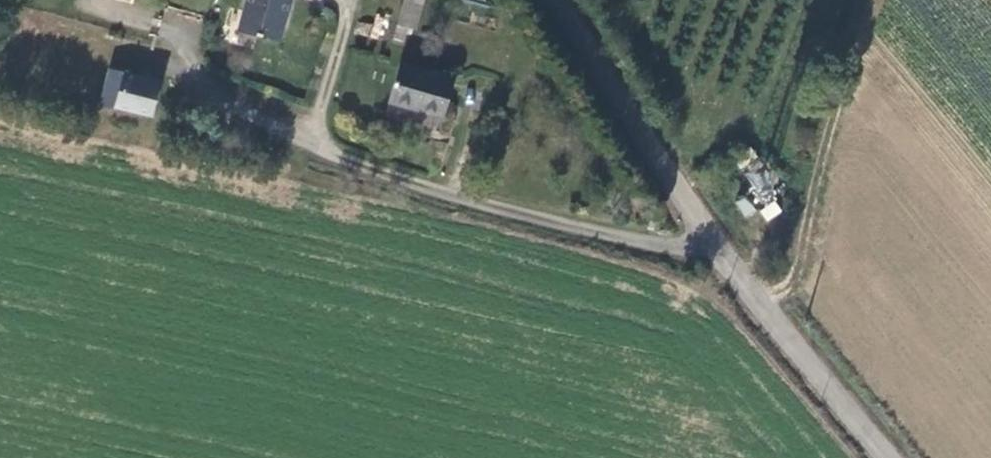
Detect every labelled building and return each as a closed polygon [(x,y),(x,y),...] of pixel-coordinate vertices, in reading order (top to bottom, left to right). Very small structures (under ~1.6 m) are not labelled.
[(241,31),(282,42),(293,0),(249,0),(241,31)] [(396,25),(417,30),(423,0),(402,0),(396,25)] [(453,76),(399,63),(391,100),(444,113),(453,76)] [(160,84),(110,70),(103,102),(150,115),(160,84)] [(757,149),(741,160),(747,170),(764,159),(757,149)] [(752,197),(742,204),(752,219),(762,212),(752,197)] [(781,203),(767,213),(774,222),(788,212),(781,203)]
